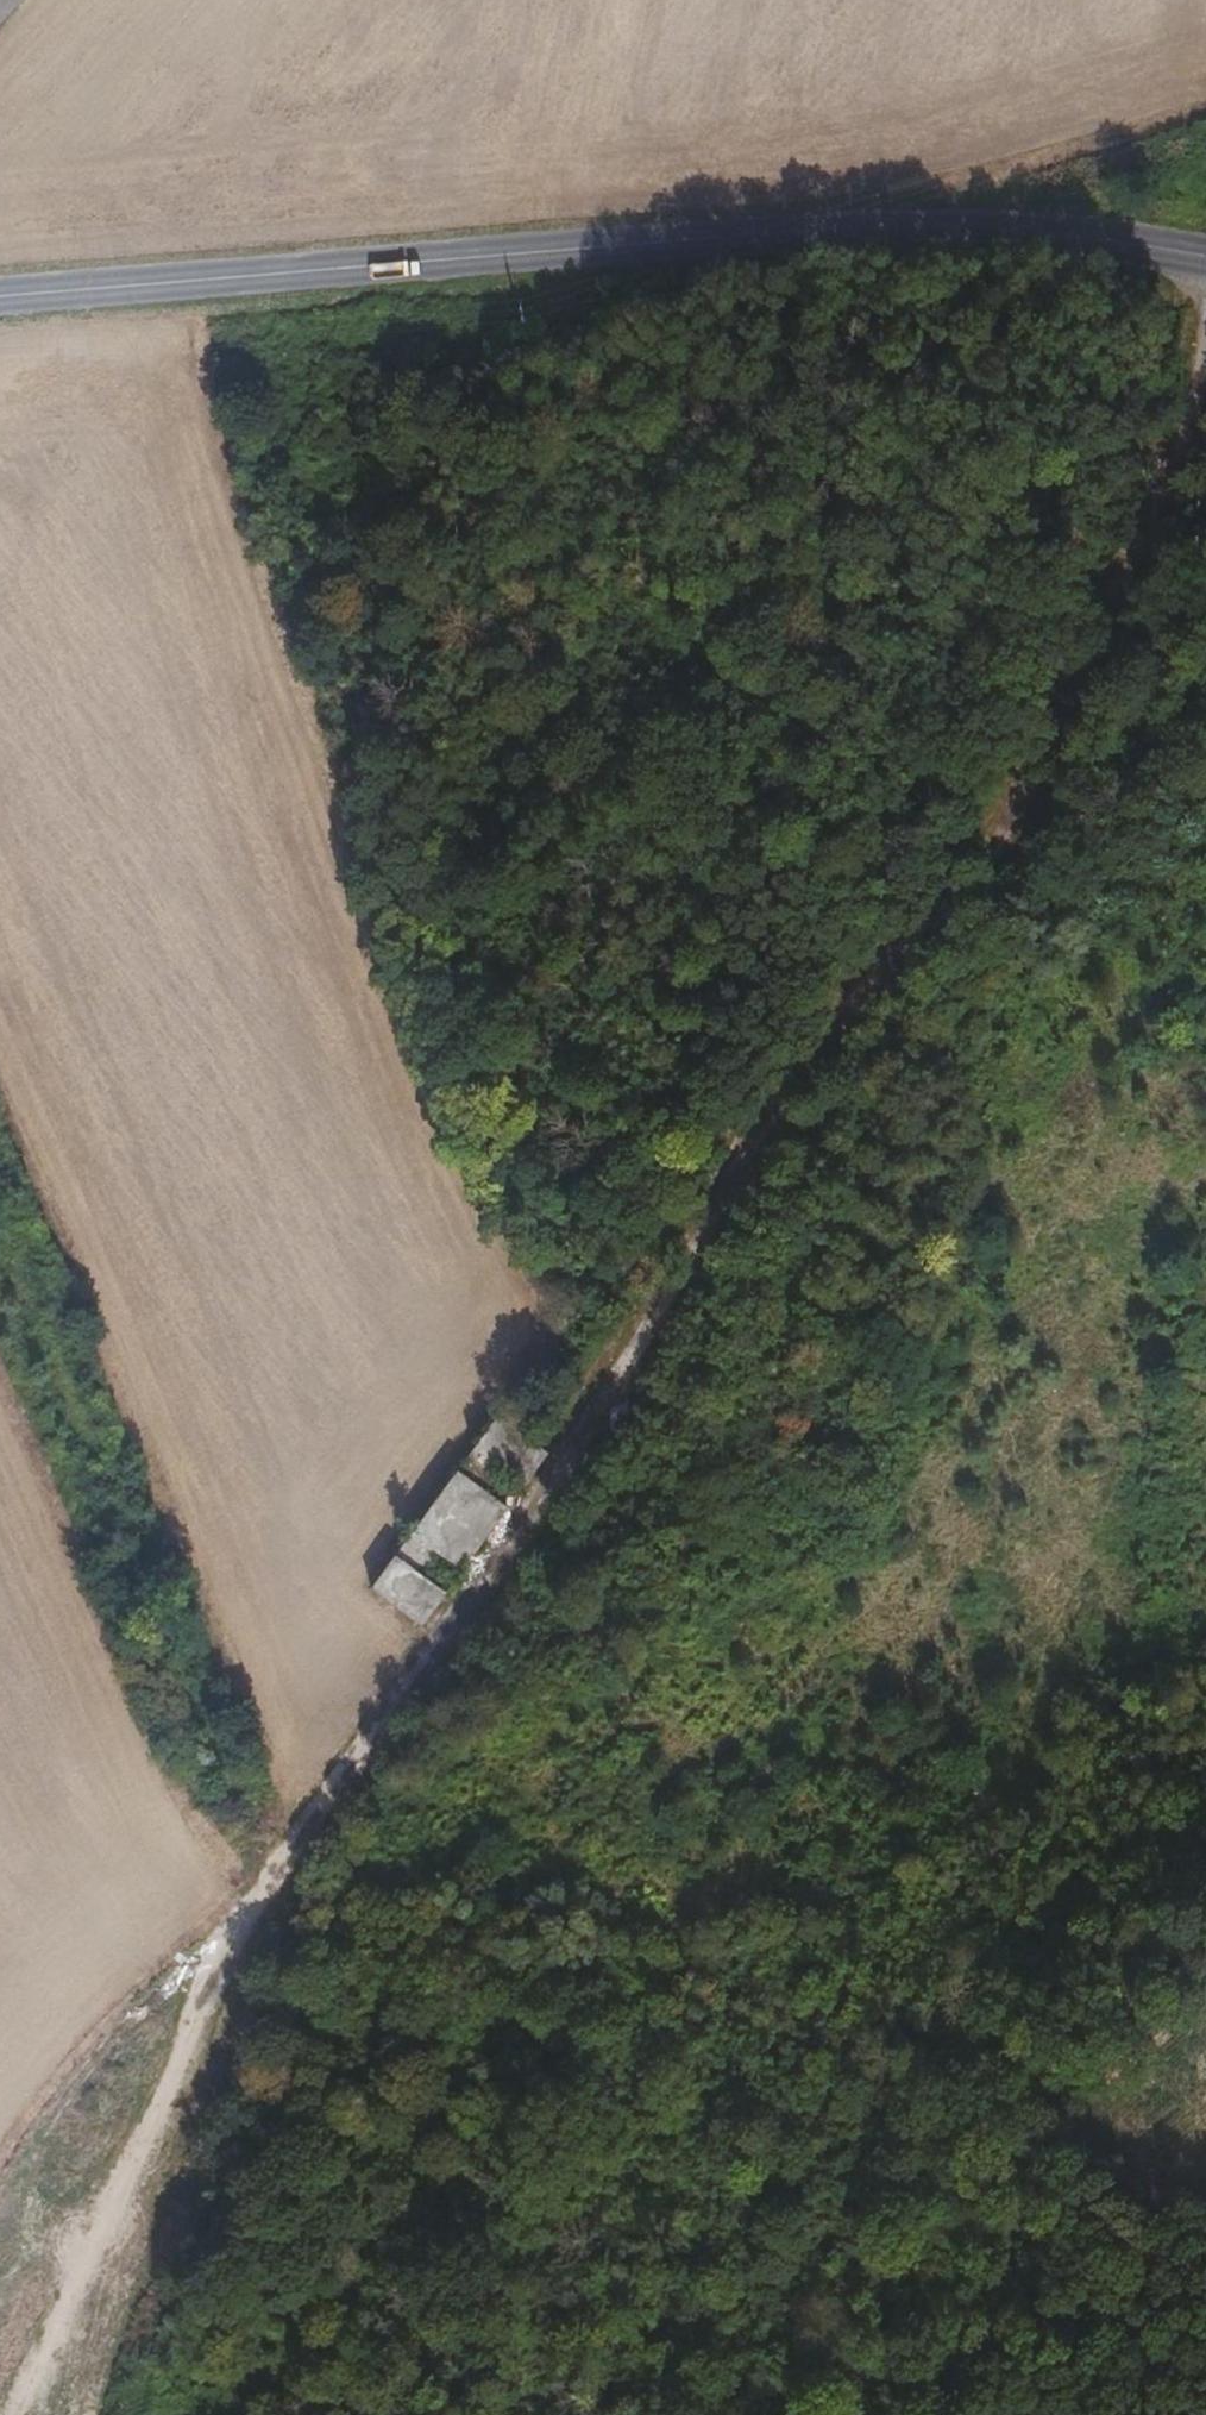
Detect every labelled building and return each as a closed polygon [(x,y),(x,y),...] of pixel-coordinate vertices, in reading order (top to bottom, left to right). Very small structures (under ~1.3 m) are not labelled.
[(491,1426),(363,1598),(415,1636),(441,1600),(420,1584),(435,1564),(457,1580),(508,1512),(490,1498),(501,1483),(520,1497),(544,1465),(491,1426)]
